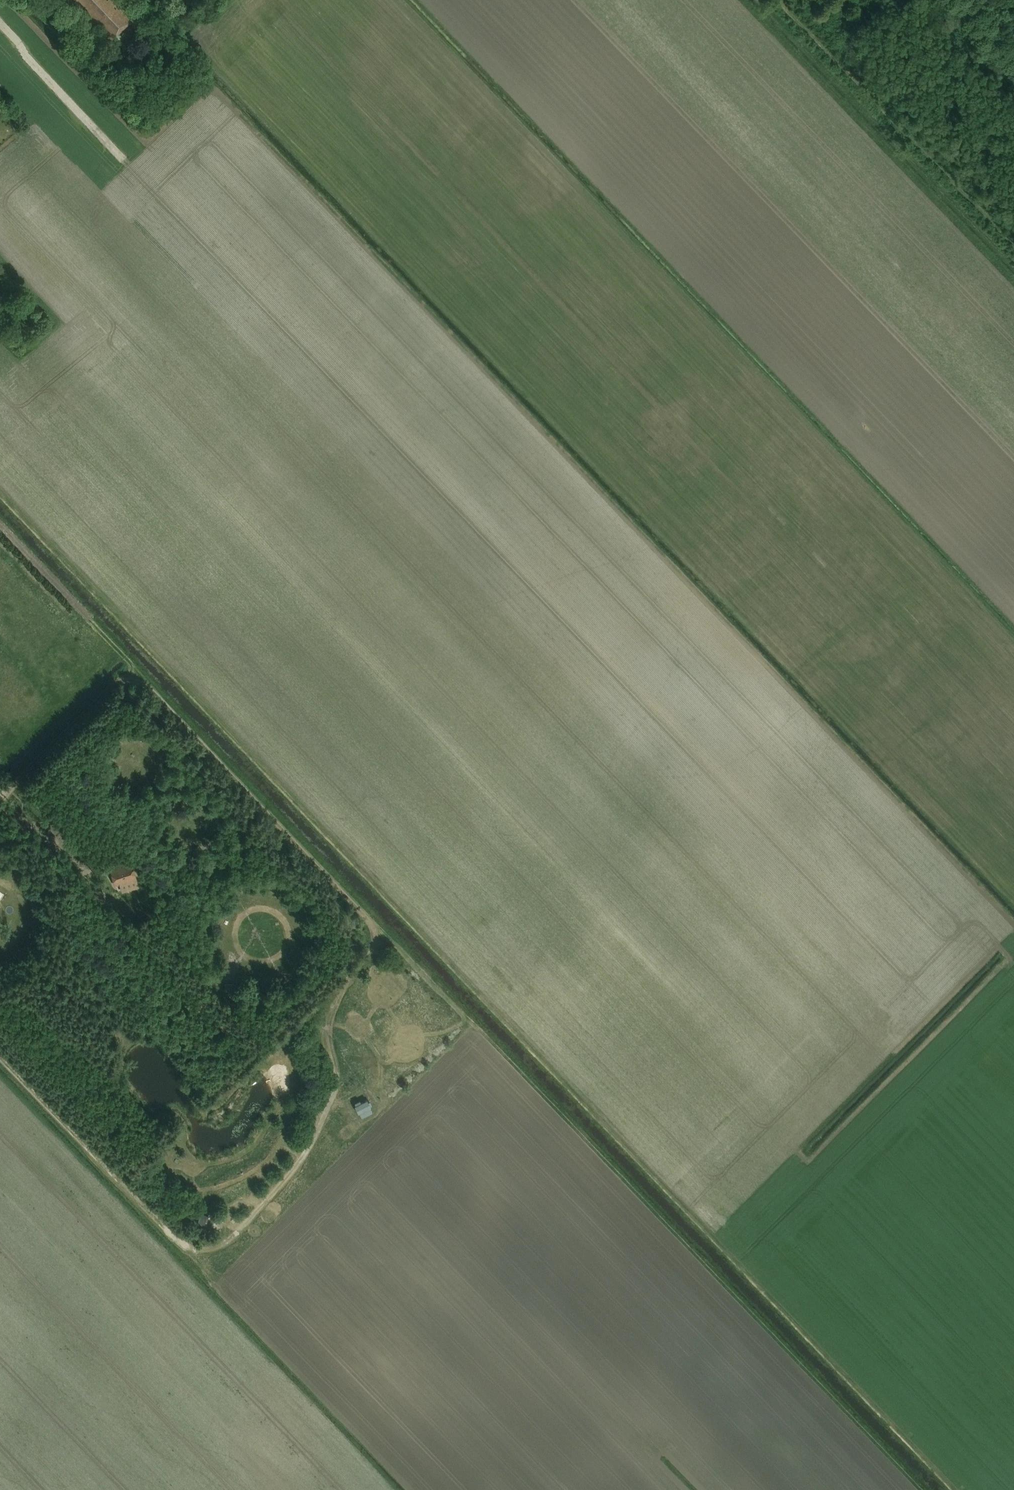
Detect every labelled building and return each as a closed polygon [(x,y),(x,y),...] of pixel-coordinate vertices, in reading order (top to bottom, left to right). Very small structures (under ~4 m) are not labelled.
[(136,15),(122,0),(76,0),(74,2),(110,40),(136,15)] [(137,884),(136,880),(138,880),(131,860),(109,867),(115,887),(126,884),(127,888),(137,884)]
